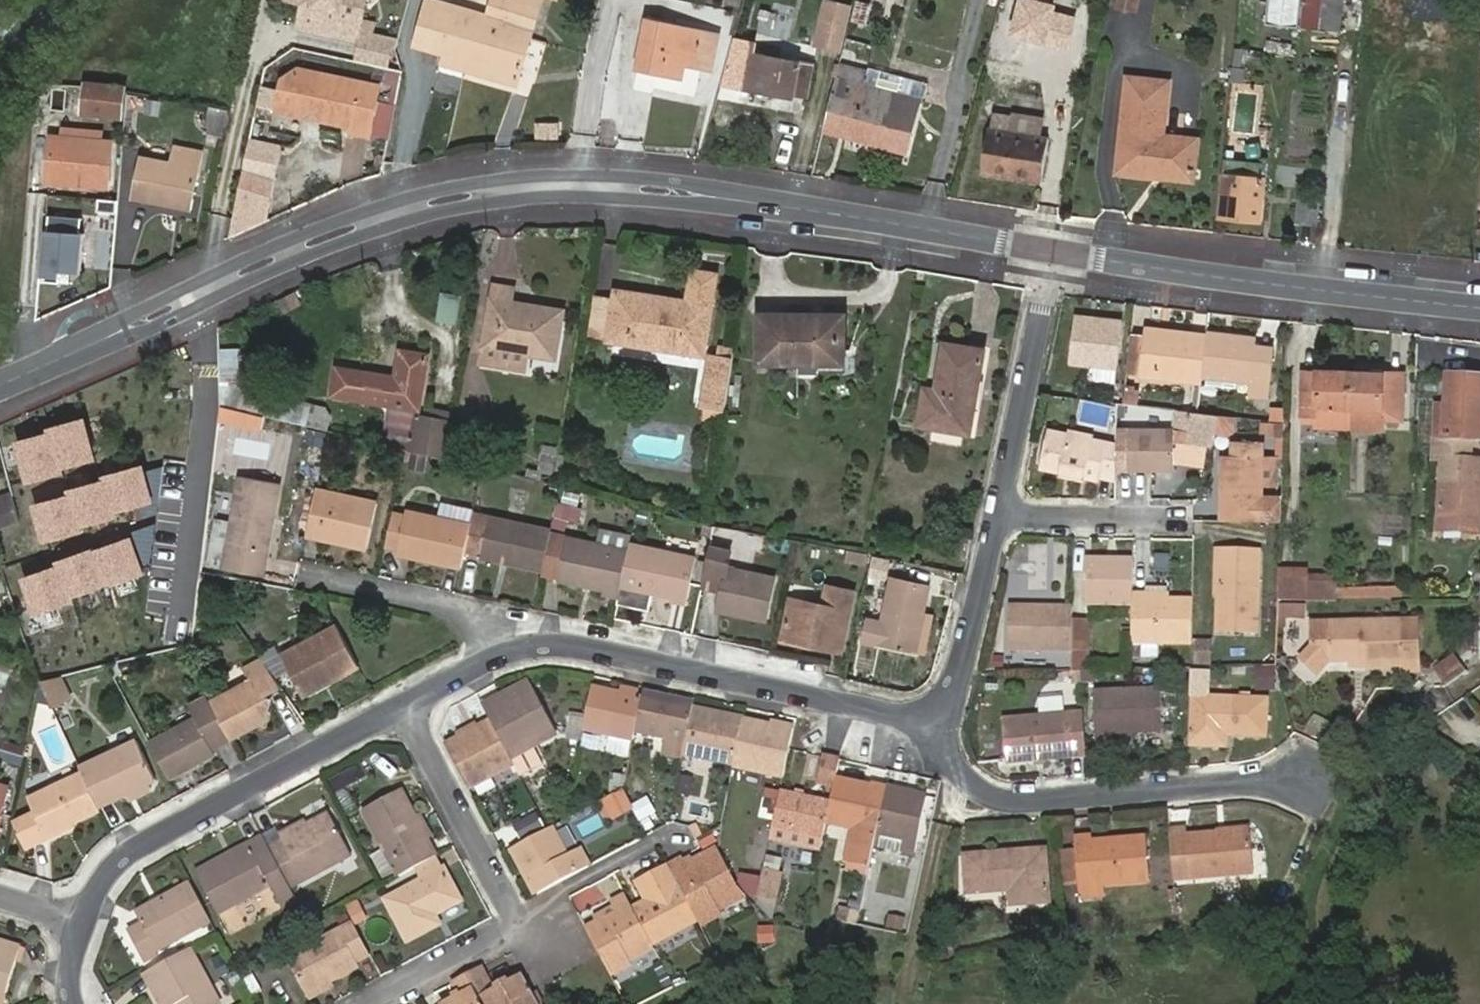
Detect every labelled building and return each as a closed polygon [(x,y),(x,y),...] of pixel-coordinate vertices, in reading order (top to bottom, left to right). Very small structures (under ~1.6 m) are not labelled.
[(303,26),(362,38),(369,0),(307,0),(303,26)] [(445,51),(458,6),(439,0),(429,0),(417,44),(445,51)] [(541,0),(517,0),(515,7),(502,4),(498,18),(490,15),(485,33),(490,35),(483,62),(490,64),(520,73),(541,0)] [(813,45),(839,53),(853,6),(833,0),(826,0),(813,45)] [(1009,33),(1069,48),(1077,16),(1052,9),(1054,0),(1018,0),(1009,33)] [(1138,0),(1114,0),(1112,9),(1135,14),(1138,0)] [(1268,24),(1299,26),(1342,29),(1344,0),(1270,0),(1268,24)] [(870,24),(875,5),(859,1),(854,20),(870,24)] [(445,51),(483,62),(490,35),(485,33),(490,15),(458,6),(445,51)] [(688,61),(698,64),(705,37),(651,24),(639,71),(682,82),(686,69),(688,61)] [(747,88),(755,54),(758,41),(735,37),(722,86),(747,88)] [(847,59),(870,61),(871,44),(848,42),(847,59)] [(442,60),(488,73),(490,64),(483,62),(445,51),(442,60)] [(789,87),(797,88),(809,90),(814,65),(755,54),(747,88),(787,96),(789,87)] [(696,71),(698,64),(688,61),(686,69),(696,71)] [(490,64),(488,73),(517,81),(520,73),(490,64)] [(869,71),(842,64),(825,130),(906,152),(921,101),(866,86),(869,71)] [(369,134),(379,83),(300,68),(283,78),(278,99),(290,114),(353,126),(353,132),(369,134)] [(1167,84),(1128,80),(1119,175),(1155,179),(1157,171),(1194,175),(1197,142),(1162,139),(1155,138),(1157,114),(1164,115),(1167,84)] [(125,93),(87,87),(84,112),(122,117),(125,93)] [(795,97),(797,88),(789,87),(787,96),(795,97)] [(212,107),(207,131),(223,135),(228,111),(212,107)] [(1162,139),(1164,115),(1157,114),(1155,138),(1162,139)] [(538,122),(538,140),(563,140),(563,122),(538,122)] [(990,129),(983,171),(1043,181),(1049,139),(990,129)] [(53,135),(50,179),(89,182),(91,138),(53,135)] [(270,219),(286,142),(252,135),(231,236),(270,219)] [(113,139),(91,138),(89,182),(110,183),(113,139)] [(1227,157),(1221,217),(1263,222),(1270,159),(1260,157),(1259,161),(1227,157)] [(143,158),(136,196),(192,207),(198,168),(143,158)] [(1157,171),(1155,179),(1193,183),(1194,175),(1157,171)] [(1320,230),(1323,202),(1301,200),(1299,227),(1320,230)] [(88,216),(47,214),(43,280),(62,281),(62,271),(84,272),(88,216)] [(618,300),(612,336),(612,340),(705,354),(718,276),(695,271),(690,302),(619,291),(618,300)] [(498,282),(483,362),(524,370),(528,352),(555,357),(564,311),(512,301),(515,286),(498,282)] [(445,290),(440,320),(459,323),(464,293),(445,290)] [(590,334),(612,336),(618,300),(597,297),(590,334)] [(762,316),(762,365),(844,363),(844,315),(762,316)] [(1091,364),(1118,367),(1124,322),(1076,316),(1071,361),(1091,364)] [(1127,373),(1202,381),(1203,376),(1208,334),(1193,332),(1191,339),(1160,336),(1162,329),(1147,327),(1146,335),(1132,333),(1127,373)] [(1193,332),(1162,329),(1160,336),(1191,339),(1193,332)] [(1208,334),(1203,376),(1253,382),(1252,393),(1267,395),(1272,354),(1254,352),(1256,337),(1208,331),(1208,334)] [(928,386),(921,425),(972,433),(986,349),(947,341),(939,388),(928,386)] [(232,350),(222,351),(223,380),(234,383),(232,350)] [(719,350),(718,357),(734,360),(735,352),(719,350)] [(340,368),(334,395),(393,404),(421,408),(429,355),(402,351),(397,378),(340,368)] [(727,408),(734,360),(712,357),(705,404),(727,408)] [(1116,381),(1118,367),(1091,364),(1089,377),(1116,381)] [(1316,426),(1349,427),(1352,370),(1318,369),(1317,371),(1303,371),(1301,412),(1316,413),(1316,426)] [(1352,370),(1349,427),(1383,428),(1384,418),(1404,419),(1405,372),(1352,370)] [(1436,460),(1443,461),(1441,529),(1479,532),(1479,460),(1472,459),(1473,439),(1479,440),(1479,377),(1449,375),(1447,405),(1437,404),(1436,460)] [(234,383),(223,380),(223,407),(231,409),(264,416),(313,428),(319,403),(234,383)] [(1125,391),(1110,389),(1109,402),(1124,404),(1125,391)] [(421,408),(393,404),(385,444),(407,449),(412,449),(419,416),(421,408)] [(727,408),(705,404),(702,422),(724,426),(727,408)] [(264,416),(231,409),(228,423),(261,430),(264,416)] [(453,428),(454,423),(419,416),(412,449),(448,458),(453,428)] [(86,418),(10,441),(23,483),(99,461),(86,418)] [(448,458),(484,466),(490,437),(453,428),(448,458)] [(1118,481),(1118,468),(1118,442),(1050,428),(1041,468),(1118,481)] [(1127,468),(1153,468),(1174,469),(1175,431),(1128,430),(1127,468)] [(1223,477),(1222,520),(1263,521),(1264,442),(1234,441),(1233,455),(1229,455),(1229,477),(1223,477)] [(145,464),(32,500),(45,540),(158,504),(145,464)] [(242,478),(225,567),(265,574),(282,486),(242,478)] [(588,493),(562,486),(559,503),(583,509),(588,493)] [(380,503),(317,488),(306,536),(321,539),(322,533),(353,539),(352,545),(369,549),(380,503)] [(21,524),(13,494),(0,499),(0,532),(21,524)] [(466,550),(475,510),(456,506),(453,519),(409,510),(408,514),(400,551),(399,554),(462,567),(466,550)] [(1271,506),(1271,521),(1282,521),(1283,506),(1271,506)] [(552,533),(553,528),(475,510),(466,550),(484,554),(484,557),(544,570),(552,533)] [(408,514),(393,511),(385,548),(400,551),(408,514)] [(600,527),(596,543),(630,551),(632,542),(634,534),(600,527)] [(131,532),(20,574),(36,618),(148,576),(131,532)] [(321,539),(352,545),(353,539),(322,533),(321,539)] [(569,537),(552,533),(544,570),(542,574),(560,579),(569,537)] [(622,586),(630,551),(596,543),(569,537),(560,579),(605,589),(605,593),(619,597),(622,586)] [(1070,541),(1029,538),(1025,594),(1066,597),(1070,541)] [(698,558),(632,542),(630,551),(622,586),(674,597),(674,601),(688,603),(692,585),(703,587),(705,573),(708,561),(698,558)] [(733,551),(712,546),(708,561),(705,573),(727,577),(724,592),(720,610),(766,620),(776,576),(729,566),(733,551)] [(868,555),(847,551),(845,564),(866,568),(868,555)] [(1215,593),(1221,594),(1222,564),(1260,565),(1261,552),(1217,551),(1215,593)] [(888,561),(872,558),(868,577),(884,579),(888,561)] [(1087,604),(1133,604),(1133,594),(1133,560),(1087,559),(1087,604)] [(1222,564),(1221,594),(1220,629),(1259,630),(1260,565),(1222,564)] [(1280,599),(1338,601),(1339,576),(1311,576),(1310,568),(1281,568),(1280,599)] [(727,577),(705,573),(703,586),(724,592),(727,577)] [(893,577),(882,629),(861,624),(858,641),(916,652),(931,585),(893,577)] [(793,601),(786,633),(826,641),(826,647),(842,650),(854,593),(828,587),(823,606),(793,601)] [(1133,643),(1192,642),(1193,601),(1170,600),(1149,599),(1150,594),(1133,594),(1133,604),(1133,643)] [(1010,650),(1073,650),(1074,620),(1074,609),(1011,607),(1010,650)] [(1074,620),(1073,650),(1073,670),(1092,670),(1092,650),(1092,619),(1074,620)] [(1363,660),(1363,666),(1402,665),(1403,671),(1418,671),(1418,634),(1402,634),(1402,620),(1329,620),(1315,620),(1315,645),(1303,658),(1322,674),(1331,662),(1350,661),(1363,660)] [(360,666),(338,625),(282,655),(305,696),(360,666)] [(826,641),(786,633),(785,639),(826,647),(826,641)] [(1437,666),(1451,685),(1471,669),(1457,650),(1437,666)] [(283,688),(262,658),(245,667),(251,680),(212,701),(231,738),(259,724),(266,723),(272,705),(268,696),(283,688)] [(1279,665),(1257,664),(1257,688),(1278,689),(1279,665)] [(1092,670),(1080,671),(1081,683),(1095,683),(1095,670),(1092,670)] [(60,677),(40,682),(52,707),(70,698),(60,677)] [(491,722),(515,765),(539,751),(537,747),(556,736),(528,684),(484,708),(491,722)] [(588,716),(585,730),(609,735),(607,747),(632,752),(636,732),(643,699),(593,688),(588,716)] [(1096,691),(1098,739),(1113,738),(1113,734),(1165,731),(1163,689),(1096,691)] [(663,754),(683,759),(683,754),(693,709),(694,704),(644,693),(643,699),(636,732),(665,739),(663,754)] [(212,701),(208,696),(191,705),(197,717),(150,741),(169,778),(215,754),(213,749),(231,738),(212,701)] [(1193,696),(1190,744),(1229,745),(1229,734),(1266,736),(1268,699),(1193,696)] [(1036,709),(1037,716),(1070,713),(1069,706),(1036,709)] [(743,719),(693,709),(683,754),(734,765),(743,719)] [(1009,763),(1088,755),(1084,712),(1070,713),(1037,716),(1004,719),(1009,763)] [(585,730),(588,716),(573,713),(567,740),(582,743),(585,730)] [(794,730),(743,719),(734,765),(734,767),(783,779),(790,749),(794,730)] [(446,746),(470,790),(515,765),(491,722),(446,746)] [(138,740),(80,768),(82,773),(99,810),(128,795),(150,784),(157,781),(138,740)] [(837,779),(841,760),(824,756),(819,782),(835,787),(837,779)] [(74,822),(99,810),(82,773),(30,798),(35,809),(21,816),(19,831),(28,850),(50,838),(47,834),(74,822)] [(694,778),(679,774),(675,794),(690,797),(694,778)] [(627,775),(610,775),(608,798),(623,790),(627,775)] [(867,866),(870,867),(875,843),(887,788),(873,784),(872,788),(837,779),(835,787),(831,804),(827,822),(854,829),(847,860),(848,861),(867,866)] [(2,816),(11,787),(0,784),(0,816),(2,816)] [(150,784),(128,795),(130,800),(152,789),(150,784)] [(887,788),(875,843),(915,852),(930,791),(907,786),(906,791),(887,788)] [(395,872),(398,878),(416,869),(437,858),(402,790),(363,811),(394,871),(395,872)] [(615,821),(634,809),(623,790),(608,798),(604,801),(615,821)] [(770,837),(821,850),(827,822),(831,804),(780,792),(770,837)] [(648,826),(663,816),(649,794),(633,805),(648,826)] [(540,811),(514,824),(521,838),(547,825),(540,811)] [(283,843),(270,850),(291,889),(351,857),(330,814),(281,839),(283,843)] [(599,815),(579,820),(582,833),(603,827),(599,815)] [(76,826),(74,822),(47,834),(50,838),(76,826)] [(1220,836),(1252,833),(1252,826),(1220,828),(1220,832),(1220,836)] [(1172,829),(1176,880),(1254,872),(1252,833),(1220,836),(1220,832),(1189,834),(1188,827),(1172,829)] [(562,882),(590,866),(581,849),(566,857),(552,828),(550,830),(511,850),(535,896),(562,882)] [(277,831),(264,838),(270,850),(283,843),(281,839),(277,831)] [(1077,837),(1080,887),(1104,885),(1151,880),(1148,837),(1094,841),(1093,836),(1077,837)] [(282,909),(298,901),(291,889),(270,850),(264,838),(197,874),(218,916),(271,888),(282,909)] [(699,923),(701,927),(722,915),(721,911),(746,897),(716,849),(688,865),(683,857),(668,865),(699,923)] [(966,855),(969,892),(1012,890),(1013,904),(1051,902),(1046,849),(966,855)] [(1077,849),(1060,851),(1062,885),(1080,885),(1077,849)] [(383,850),(371,857),(382,878),(395,872),(394,871),(383,850)] [(460,901),(437,858),(416,869),(423,881),(387,900),(408,940),(440,924),(435,915),(460,901)] [(867,866),(848,861),(845,872),(865,877),(867,866)] [(633,908),(653,947),(699,923),(668,865),(636,882),(646,902),(633,908)] [(763,871),(757,897),(776,901),(782,875),(763,871)] [(760,878),(740,874),(738,884),(745,894),(755,897),(760,878)] [(211,922),(191,884),(137,914),(143,925),(129,933),(142,959),(211,922)] [(1104,885),(1080,887),(1081,897),(1105,895),(1104,885)] [(586,928),(601,958),(612,977),(633,966),(631,963),(655,949),(653,947),(633,908),(626,895),(611,903),(617,913),(586,928)] [(358,900),(347,906),(358,924),(368,918),(358,900)] [(860,912),(842,907),(839,921),(857,924),(860,912)] [(904,920),(891,918),(889,926),(901,929),(904,920)] [(357,964),(372,957),(354,923),(288,959),(308,996),(358,968),(357,964)] [(760,942),(777,942),(777,924),(760,924),(760,942)] [(6,999),(21,949),(0,942),(0,997),(6,999)] [(145,975),(161,1003),(220,1003),(191,950),(145,975)] [(223,957),(213,962),(221,978),(231,973),(223,957)] [(482,1003),(538,1003),(533,994),(524,977),(495,992),(483,969),(468,977),(482,1003)] [(468,977),(453,985),(459,998),(448,1003),(482,1003),(468,977)]
